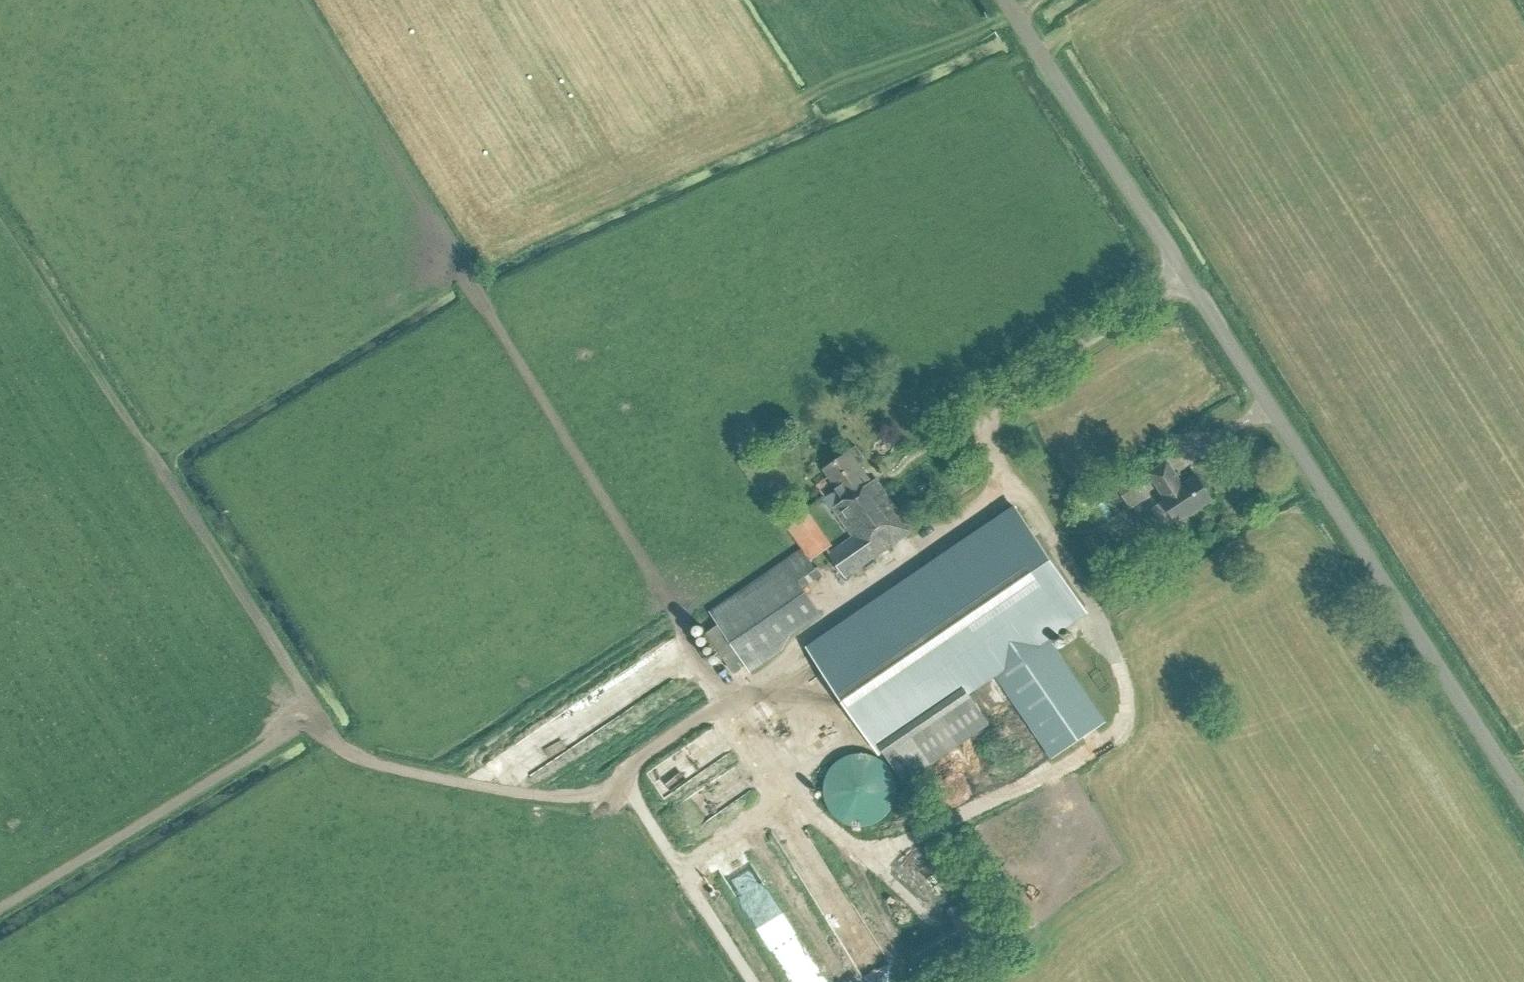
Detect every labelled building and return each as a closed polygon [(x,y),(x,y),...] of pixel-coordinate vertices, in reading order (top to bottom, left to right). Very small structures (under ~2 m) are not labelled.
[(868,460),(866,458),(860,448),(827,470),(847,499),(834,508),(854,537),(829,554),(846,578),(913,532),(876,479),(871,482),(860,465),(868,460)] [(1179,524),(1214,501),(1197,475),(1183,485),(1167,461),(1149,473),(1164,496),(1162,498),(1179,524)] [(1111,478),(1131,508),(1151,495),(1131,465),(1111,478)] [(832,545),(810,513),(788,528),(811,560),(832,545)] [(800,764),(860,723),(868,734),(871,732),(956,676),(969,696),(996,678),(1052,760),(1083,739),(1027,657),(1088,615),(1021,516),(754,697),(800,764)] [(1092,533),(1083,538),(1089,551),(1099,546),(1092,533)] [(710,612),(752,672),(826,621),(804,588),(821,576),(802,549),(710,612)] [(956,676),(871,732),(904,780),(938,758),(988,723),(969,696),(956,676)] [(665,778),(743,741),(730,714),(666,744),(672,756),(657,762),(665,778)] [(843,757),(837,762),(832,767),(828,774),(826,781),(825,789),(826,797),(829,804),(833,810),(838,816),(845,820),(852,823),(859,824),(867,824),(874,822),(881,819),(887,814),(892,808),(896,801),(898,794),(898,786),(897,779),(895,772),(891,765),(885,760),(879,756),(872,753),(864,752),(857,752),(849,754),(843,757)] [(702,814),(720,803),(709,785),(690,796),(702,814)] [(1050,790),(1055,802),(1067,798),(1063,786),(1050,790)] [(810,896),(782,904),(798,958),(826,950),(810,896)]
